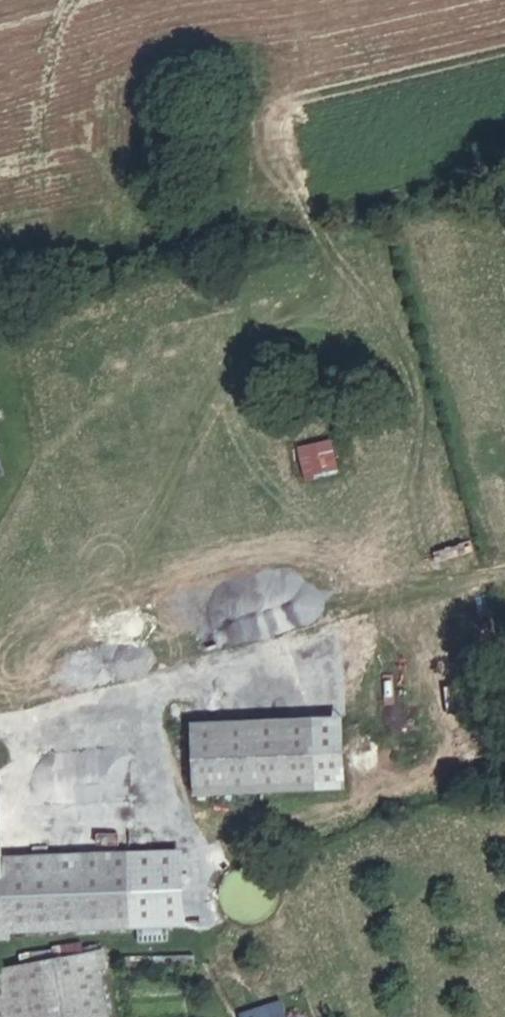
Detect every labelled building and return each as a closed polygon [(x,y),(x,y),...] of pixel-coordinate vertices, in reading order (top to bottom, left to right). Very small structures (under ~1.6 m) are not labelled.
[(324,449),(301,453),(300,475),(322,470),(324,449)] [(305,705),(185,701),(183,771),(303,775),(305,705)] [(335,706),(305,705),(303,775),(333,776),(335,706)] [(1,940),(2,931),(176,938),(177,856),(0,856),(0,940),(1,940)] [(72,962),(87,960),(84,946),(51,949),(54,965),(0,972),(0,1016),(79,1016),(75,981),(72,962)] [(102,976),(107,975),(105,958),(87,960),(72,962),(75,981),(79,1016),(107,1016),(102,976)] [(231,1009),(233,1016),(272,1016),(267,1000),(231,1009)]
